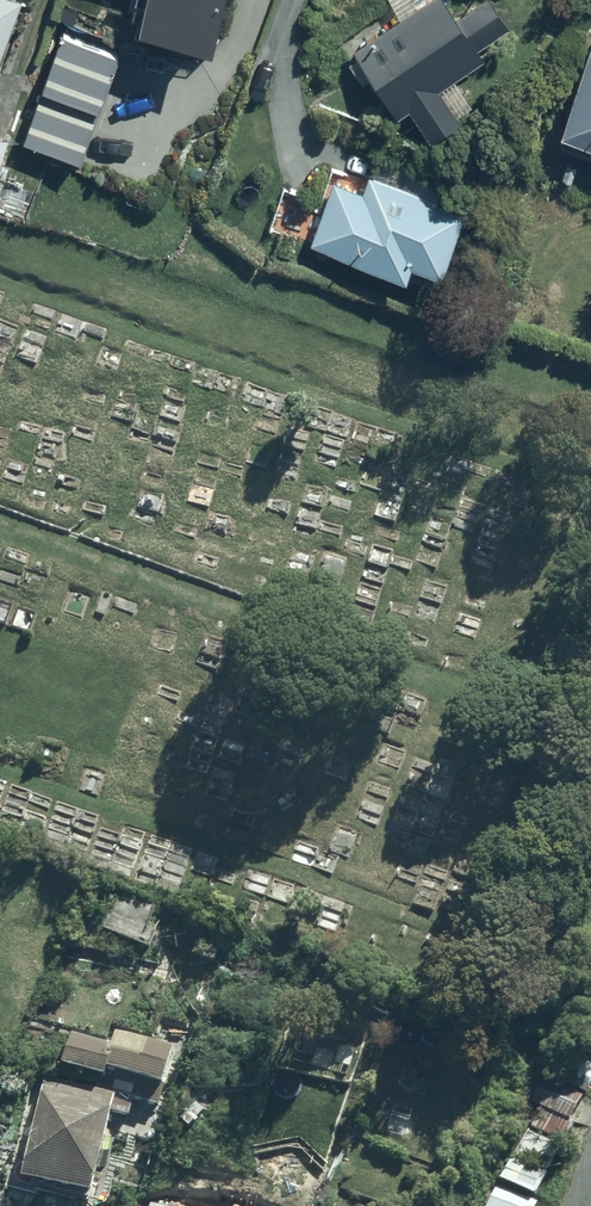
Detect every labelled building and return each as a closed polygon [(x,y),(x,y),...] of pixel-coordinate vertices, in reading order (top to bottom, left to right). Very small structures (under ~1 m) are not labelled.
[(23,8),(3,0),(0,0),(0,66),(23,8)] [(130,25),(210,45),(222,0),(136,0),(130,25)] [(475,57),(481,52),(475,42),(506,21),(492,0),(475,0),(457,12),(448,0),(419,0),(350,47),(395,112),(408,103),(428,133),(457,114),(436,83),(457,69),(460,73),(478,61),(475,57)] [(117,48),(60,28),(22,138),(79,158),(117,48)] [(560,127),(590,137),(590,33),(560,127)] [(330,181),(310,239),(403,270),(408,257),(437,267),(459,203),(365,173),(359,190),(330,181)] [(106,1082),(110,1071),(164,1088),(175,1052),(117,1034),(113,1047),(75,1034),(64,1069),(106,1082)] [(590,1085),(590,1061),(570,1049),(541,1101),(545,1103),(534,1123),(566,1140),(578,1117),(574,1115),(590,1085)] [(45,1081),(23,1180),(95,1195),(113,1114),(132,1118),(135,1101),(45,1081)] [(536,1197),(564,1147),(529,1127),(501,1177),(536,1197)] [(486,1205),(539,1205),(540,1204),(498,1182),(486,1205)]
